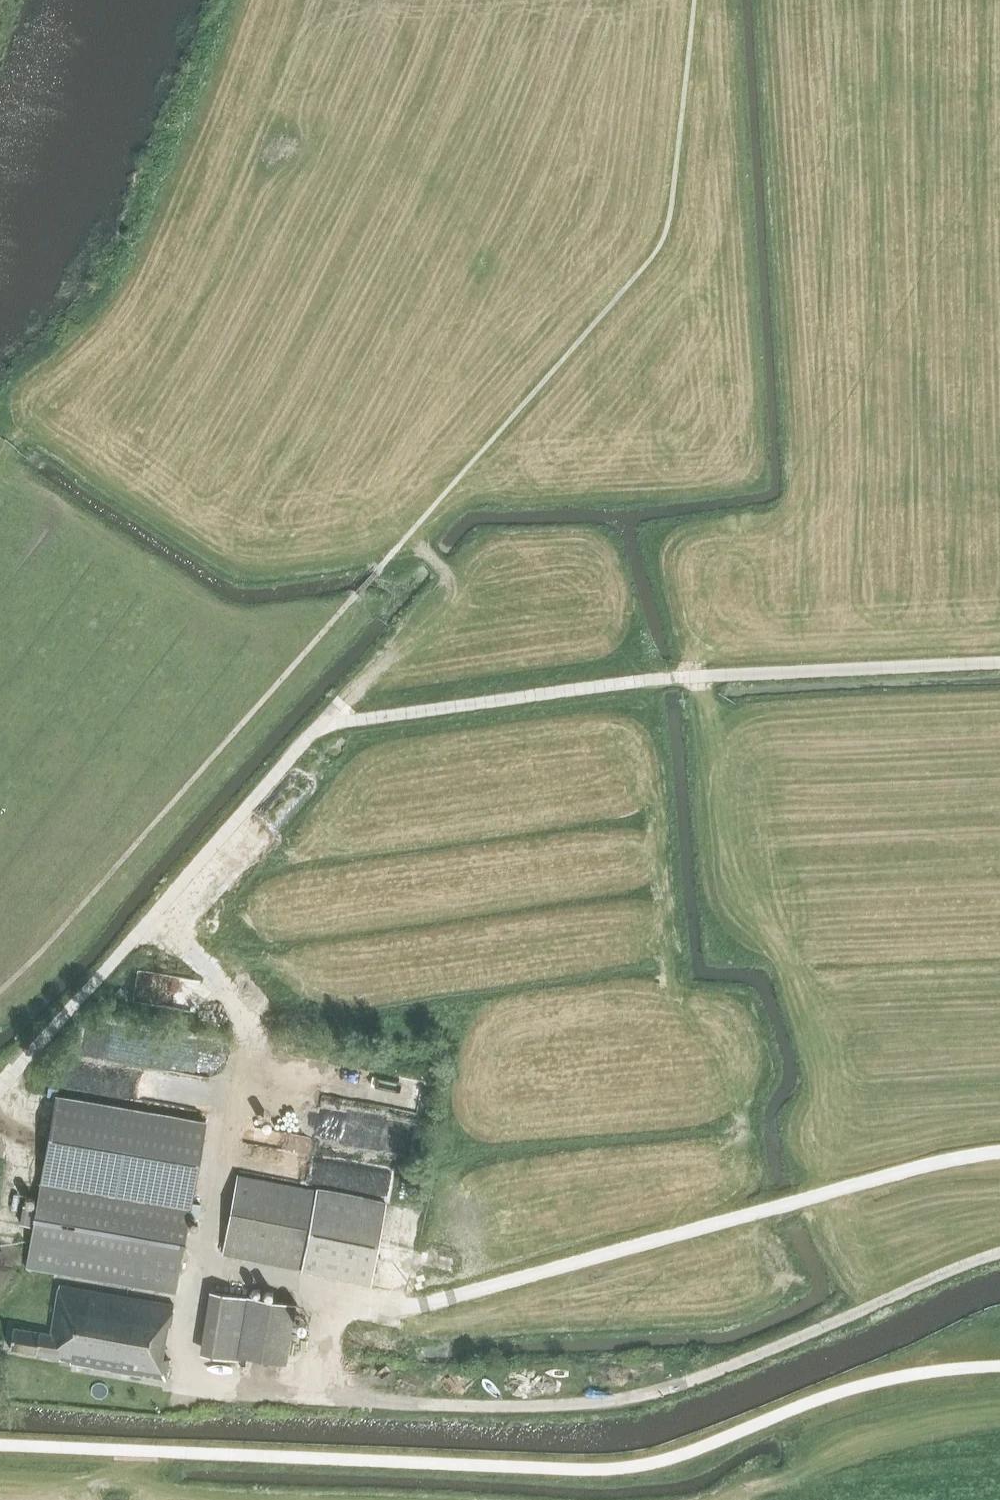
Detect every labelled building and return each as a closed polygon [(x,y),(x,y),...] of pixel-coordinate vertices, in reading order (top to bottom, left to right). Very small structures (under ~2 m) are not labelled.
[(64,1056),(62,1084),(128,1089),(130,1061),(64,1056)] [(206,1120),(55,1094),(35,1208),(22,1205),(19,1224),(32,1227),(25,1268),(176,1295),(206,1120)] [(222,1256),(370,1286),(387,1207),(238,1177),(222,1256)] [(201,1203),(192,1201),(189,1216),(198,1217),(201,1203)] [(70,1363),(163,1381),(167,1361),(161,1360),(167,1326),(169,1327),(173,1307),(58,1286),(49,1335),(12,1328),(9,1350),(60,1358),(59,1361),(60,1362),(61,1358),(71,1360),(70,1363)] [(295,1304),(208,1290),(198,1354),(237,1360),(237,1356),(286,1364),(295,1304)]
